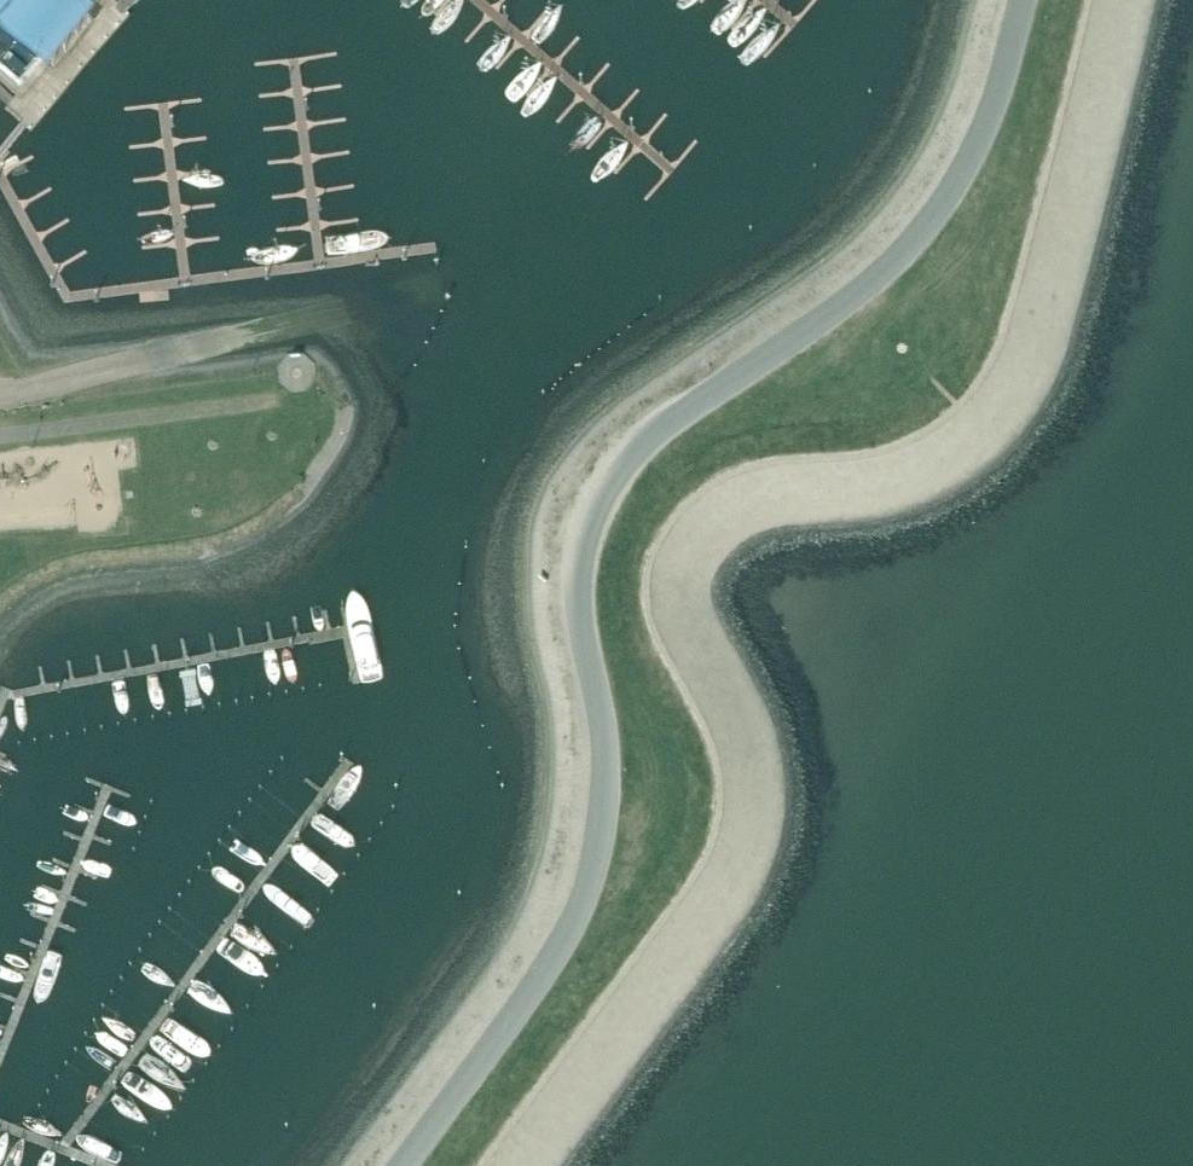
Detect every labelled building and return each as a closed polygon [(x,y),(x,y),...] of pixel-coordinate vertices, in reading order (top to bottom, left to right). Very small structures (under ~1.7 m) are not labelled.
[(0,18),(0,71),(21,90),(98,0),(15,0),(0,18)]
